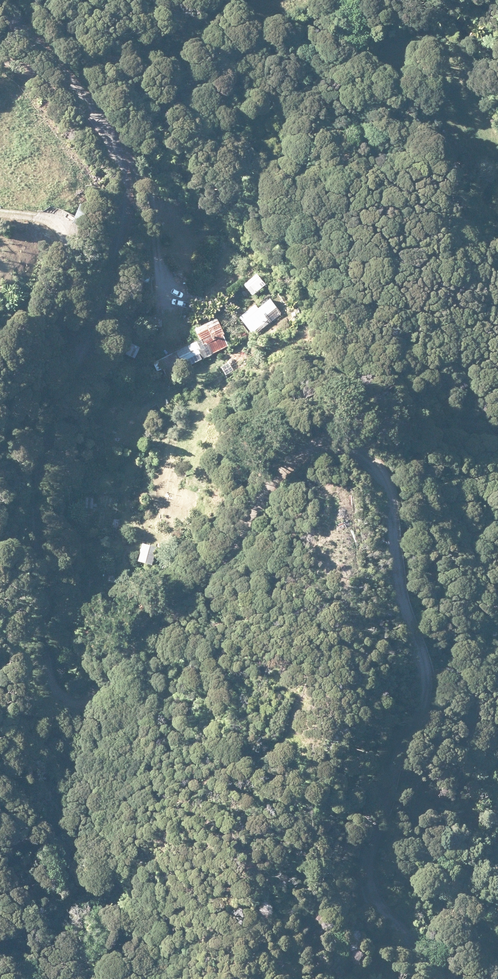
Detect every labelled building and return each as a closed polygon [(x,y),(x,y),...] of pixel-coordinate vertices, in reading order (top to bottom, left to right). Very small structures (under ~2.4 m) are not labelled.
[(257,277),(245,287),(251,294),(263,284),(257,277)] [(257,320),(274,306),(267,297),(242,317),(252,330),(260,324),(257,320)] [(155,359),(164,377),(211,353),(228,344),(214,317),(192,329),(196,338),(155,359)] [(134,359),(140,347),(130,342),(124,354),(134,359)] [(149,564),(153,546),(139,542),(134,561),(149,564)]
